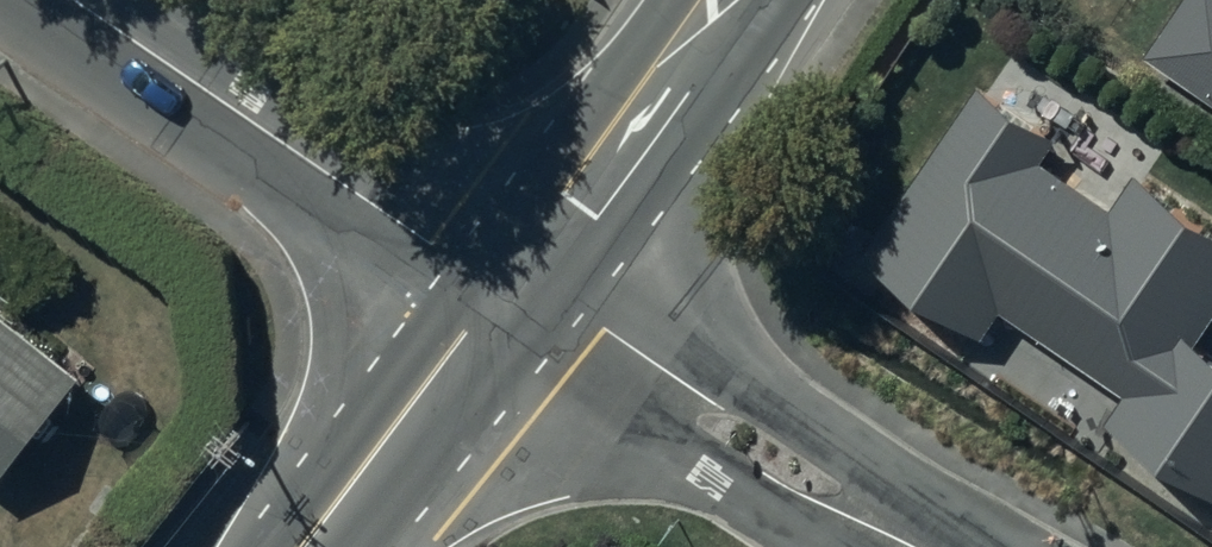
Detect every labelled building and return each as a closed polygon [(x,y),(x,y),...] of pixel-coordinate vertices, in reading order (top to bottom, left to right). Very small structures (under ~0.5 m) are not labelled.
[(1147,47),(1211,91),(1211,0),(1179,0),(1147,47)] [(992,83),(875,247),(994,333),(1014,305),(1129,388),(1114,409),(1211,480),(1211,333),(1208,330),(1211,325),(1211,210),(1157,170),(1134,202),(1060,150),(1068,138),(992,83)] [(14,480),(96,376),(0,301),(0,469),(14,480)]
